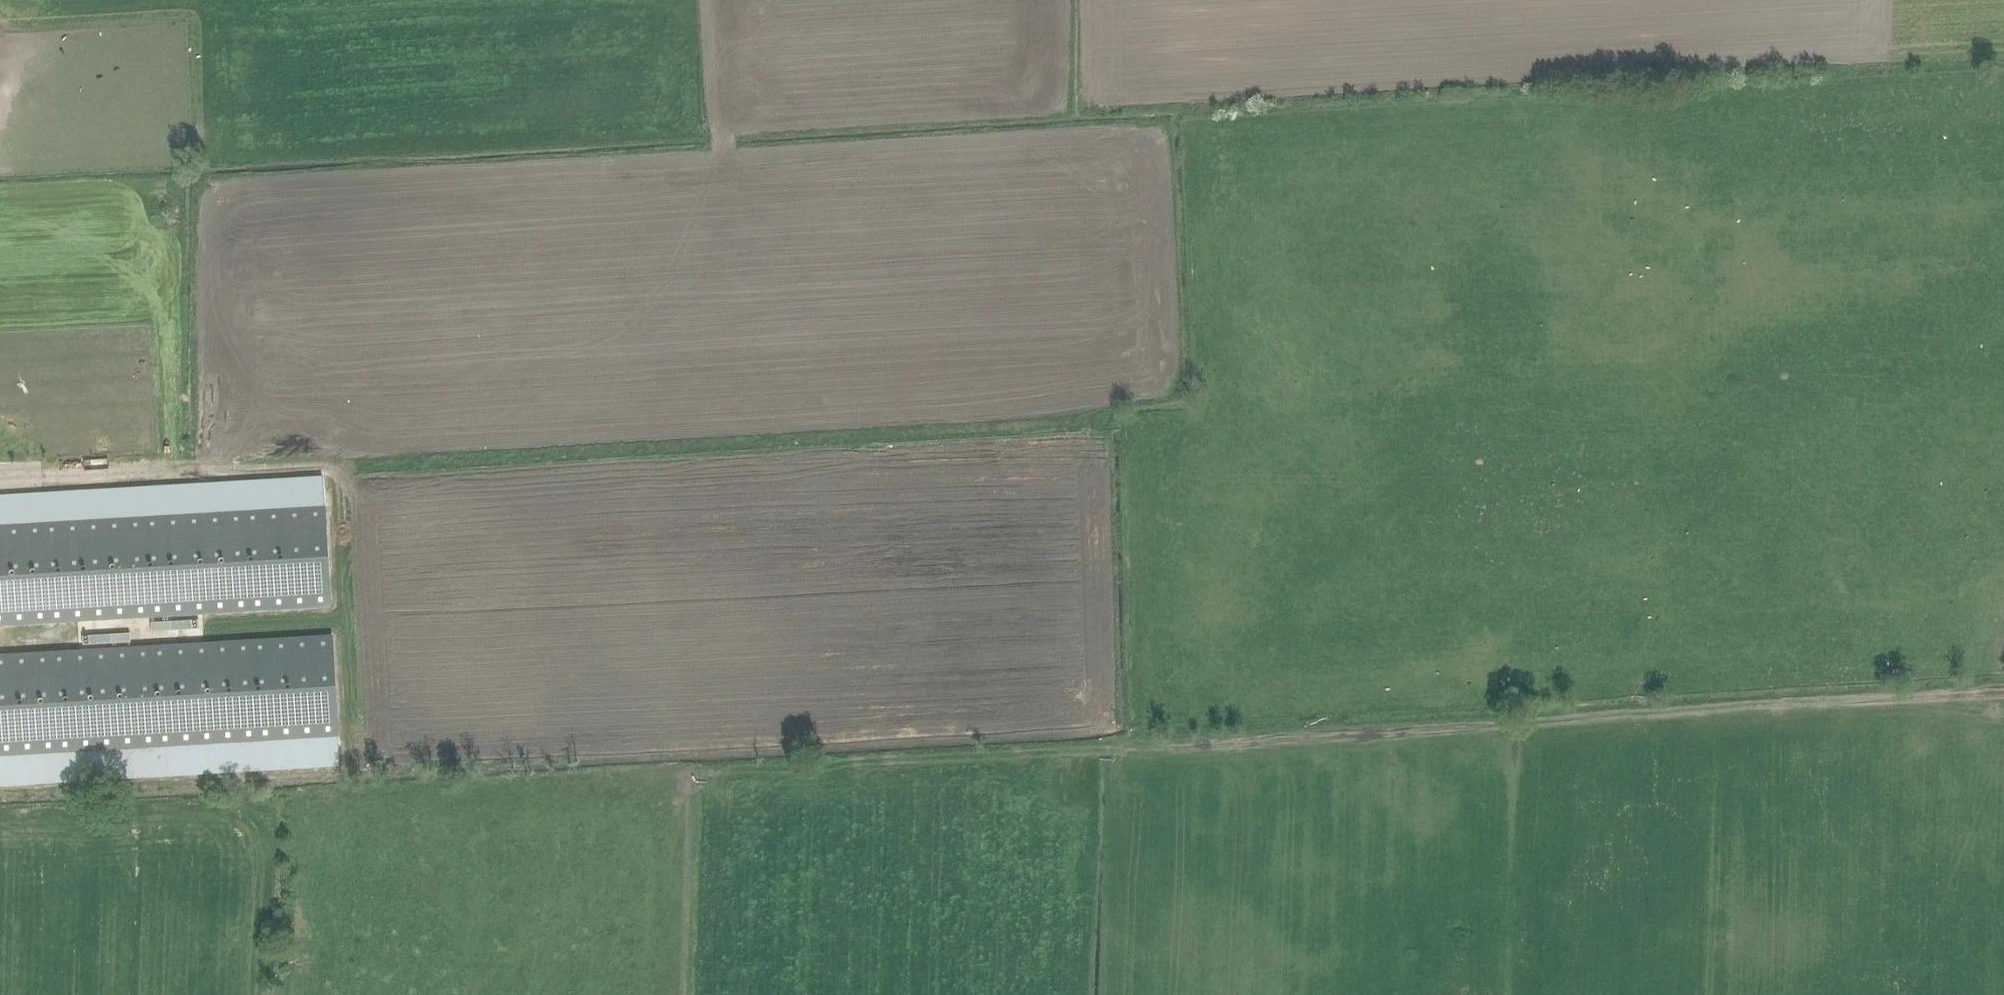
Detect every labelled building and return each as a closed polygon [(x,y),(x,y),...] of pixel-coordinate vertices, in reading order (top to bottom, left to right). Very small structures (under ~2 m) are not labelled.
[(151,420),(0,428),(0,465),(153,458),(151,420)] [(0,525),(0,625),(330,605),(324,506),(0,525)] [(337,735),(332,636),(0,655),(0,755),(337,735)]
